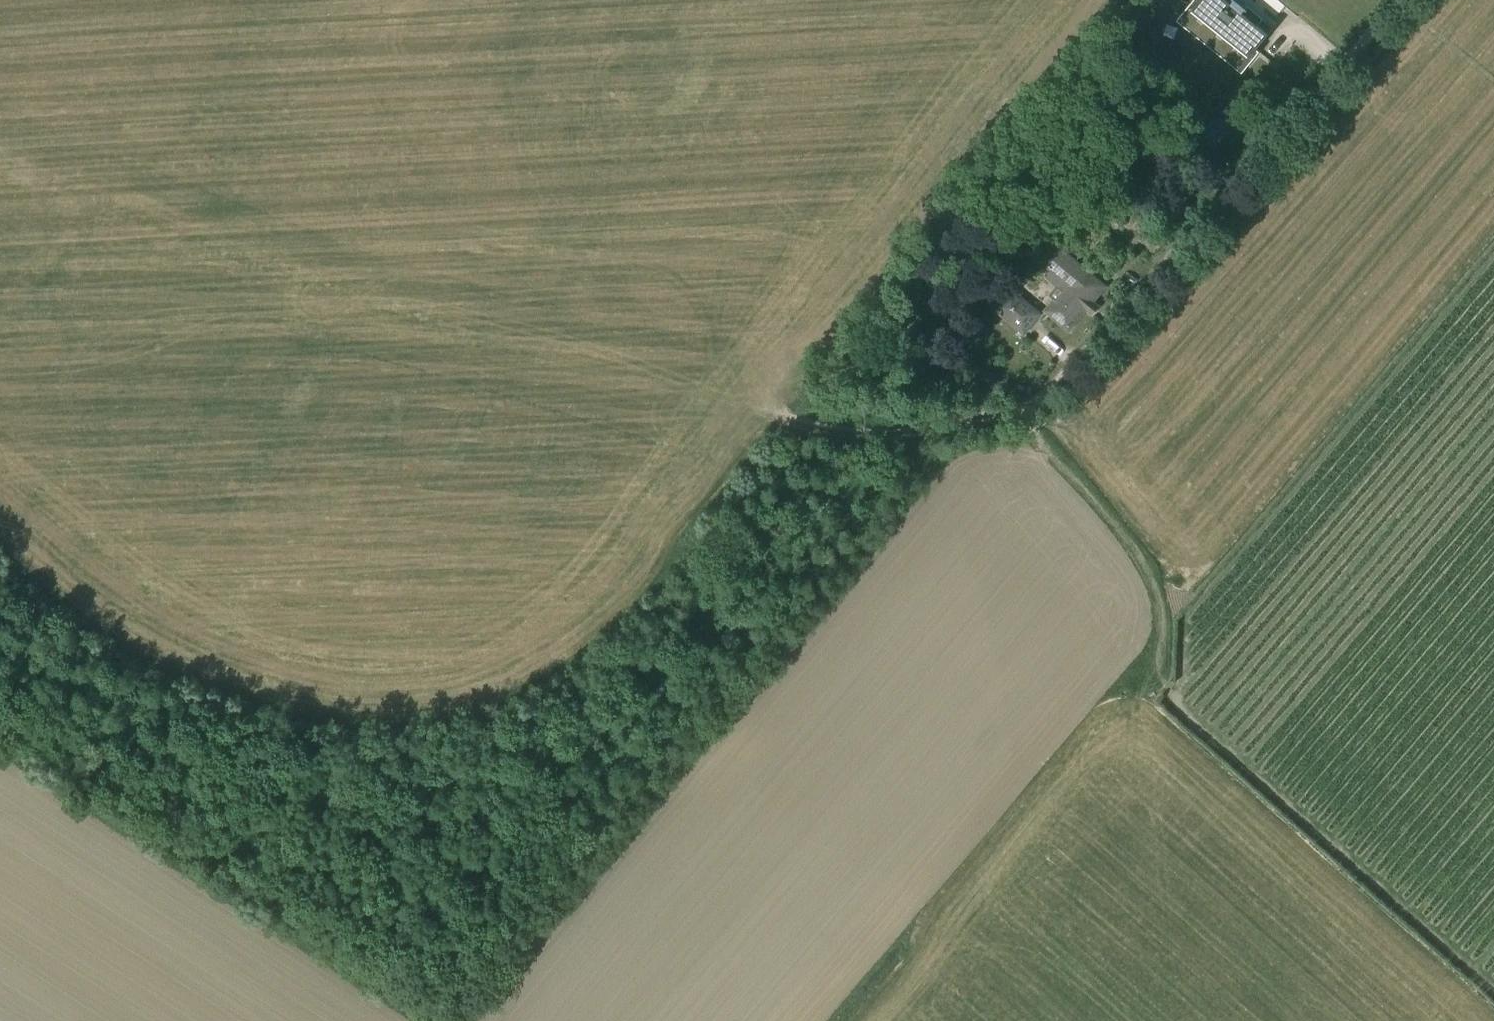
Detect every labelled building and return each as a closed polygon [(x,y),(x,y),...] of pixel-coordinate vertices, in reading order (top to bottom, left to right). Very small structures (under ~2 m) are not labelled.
[(1227,0),(1185,0),(1174,12),(1234,62),(1262,29),(1239,10),(1242,6),(1235,0),(1228,0),(1227,0)] [(1098,307),(1092,302),(1104,288),(1051,243),(1036,261),(1068,287),(1047,312),(1068,330),(1085,310),(1091,316),(1098,307)] [(1020,289),(1015,285),(1009,281),(992,302),(996,305),(992,310),(1025,337),(1043,315),(1017,292),(1020,289)] [(979,287),(988,295),(993,290),(984,282),(979,287)]
